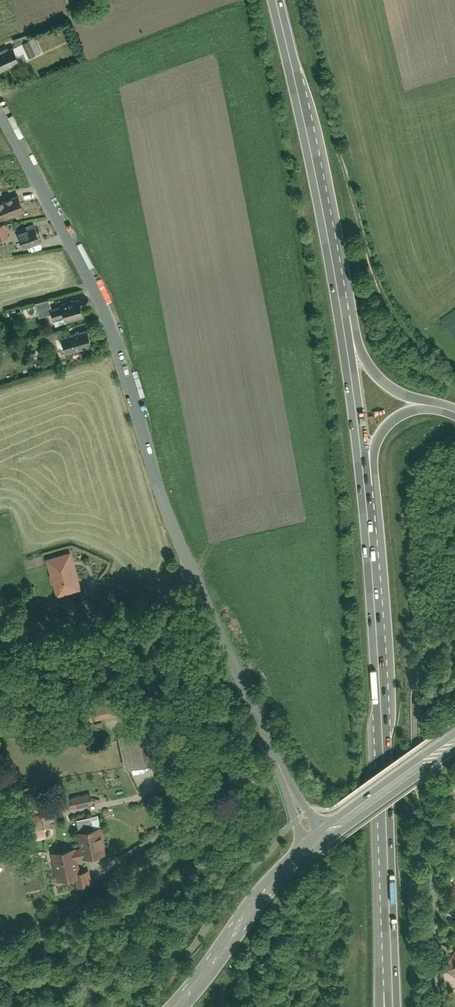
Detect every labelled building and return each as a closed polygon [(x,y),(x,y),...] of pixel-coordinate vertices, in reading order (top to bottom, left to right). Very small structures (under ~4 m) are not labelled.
[(0,56),(0,73),(29,60),(38,56),(29,35),(12,43),(15,49),(0,56)] [(24,211),(20,198),(0,205),(0,219),(24,211)] [(17,229),(24,247),(41,241),(35,223),(17,229)] [(42,315),(53,311),(49,301),(38,305),(42,315)] [(67,322),(83,317),(79,301),(62,306),(63,308),(53,311),(55,318),(65,315),(67,322)] [(94,345),(89,329),(72,335),(74,342),(66,345),(68,353),(94,345)] [(64,337),(61,331),(47,336),(53,351),(60,348),(57,340),(64,337)] [(67,542),(45,549),(55,586),(78,579),(67,542)] [(90,719),(119,715),(117,697),(88,701),(90,719)] [(155,730),(118,737),(124,769),(161,763),(155,730)] [(85,784),(67,788),(69,800),(88,796),(85,784)] [(37,807),(24,810),(29,831),(42,828),(37,807)] [(80,847),(49,852),(54,880),(74,876),(76,888),(91,886),(88,869),(79,870),(77,860),(87,858),(87,855),(104,853),(100,827),(95,828),(93,817),(76,820),(80,847)] [(442,968),(454,977),(454,948),(442,968)]
